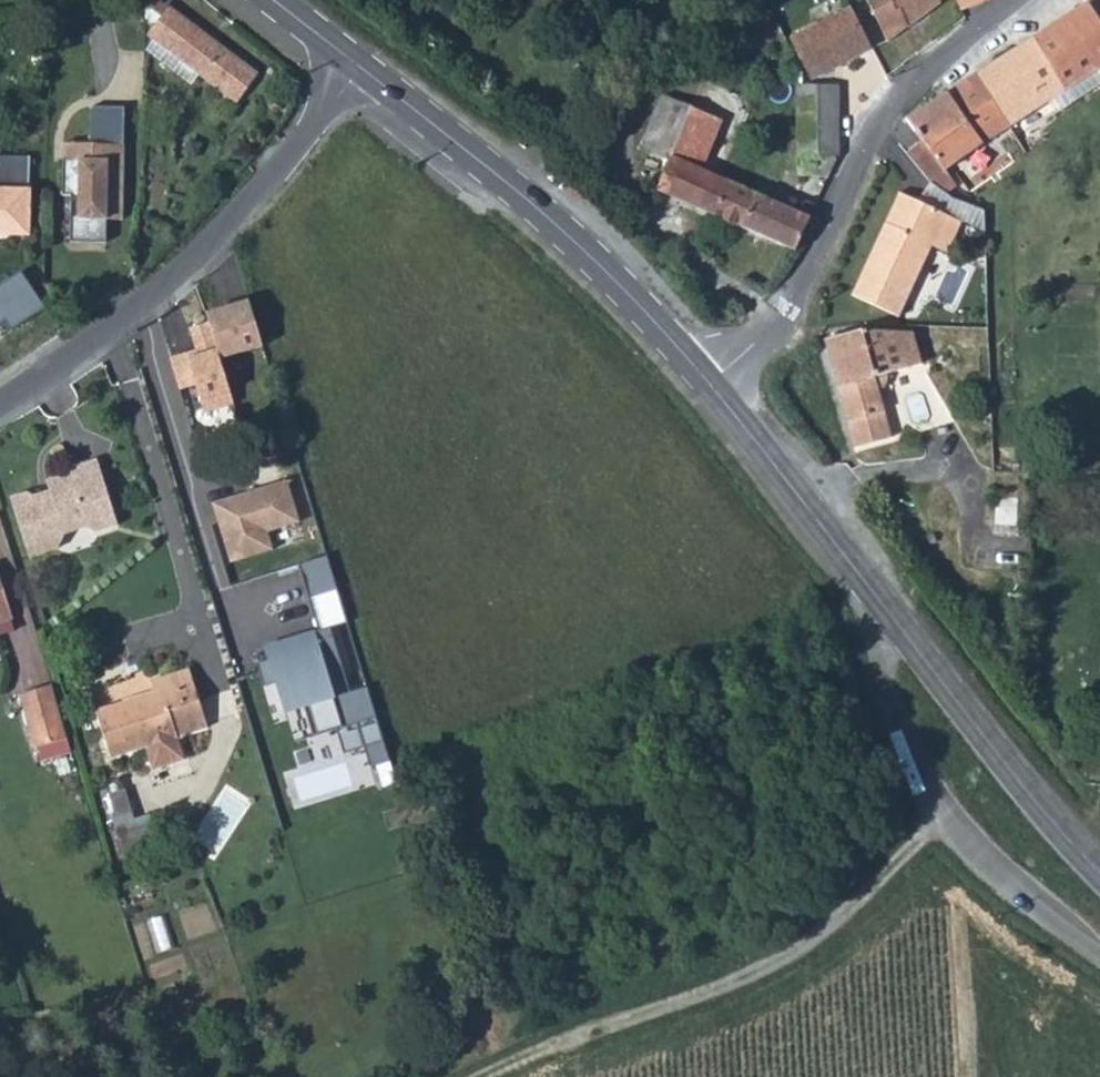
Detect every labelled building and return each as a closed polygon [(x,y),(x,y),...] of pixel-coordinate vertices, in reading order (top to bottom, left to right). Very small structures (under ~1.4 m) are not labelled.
[(865,12),(874,31),(886,27),(895,44),(930,26),(917,0),(889,0),(865,12)] [(963,11),(986,0),(959,0),(963,11)] [(1065,94),(1099,71),(1099,7),(1095,0),(1093,0),(1033,41),(1065,94)] [(146,33),(152,38),(198,74),(233,103),(255,74),(168,4),(146,33)] [(838,30),(776,27),(777,66),(799,67),(800,159),(792,160),(792,170),(802,170),(803,179),(834,176),(840,162),(838,30)] [(198,74),(152,38),(145,49),(190,85),(198,74)] [(1018,51),(1051,104),(1065,94),(1033,41),(1018,51)] [(983,76),(1016,129),(1051,104),(1018,51),(983,76)] [(950,99),(986,153),(990,161),(1005,151),(998,141),(1016,129),(983,76),(950,99)] [(645,148),(673,161),(695,111),(663,98),(645,148)] [(913,124),(915,125),(943,171),(938,175),(945,186),(986,153),(950,99),(913,124)] [(90,141),(66,140),(64,193),(73,193),(71,240),(108,241),(108,216),(122,217),(124,142),(124,106),(92,106),(90,141)] [(695,111),(673,161),(713,177),(734,127),(695,111)] [(673,161),(661,191),(721,218),(796,252),(818,209),(804,205),(799,216),(728,184),(723,191),(710,185),(713,177),(673,161)] [(27,241),(30,164),(0,163),(0,240),(27,241)] [(728,184),(713,177),(710,185),(723,191),(728,184)] [(862,296),(908,316),(936,243),(951,249),(965,214),(902,190),(862,296)] [(7,320),(13,329),(48,306),(23,269),(0,284),(0,324),(7,320)] [(258,300),(212,312),(215,324),(195,329),(201,350),(175,357),(183,390),(198,386),(205,413),(237,405),(225,357),(270,345),(258,300)] [(829,338),(862,450),(896,439),(880,394),(886,368),(914,360),(904,329),(864,328),(829,338)] [(904,329),(914,360),(923,357),(915,329),(904,329)] [(23,483),(7,487),(25,549),(53,541),(61,524),(84,519),(92,523),(114,516),(92,450),(65,459),(67,465),(44,473),(49,486),(36,491),(23,483)] [(290,483),(216,506),(233,561),(281,546),(276,532),(303,524),(290,483)] [(325,558),(301,566),(320,628),(330,625),(345,620),(325,558)] [(15,622),(0,570),(0,626),(15,622)] [(251,620),(247,606),(277,600),(271,574),(214,587),(223,627),(251,620)] [(320,628),(266,646),(285,710),(305,706),(313,732),(372,715),(364,684),(348,688),(330,625),(320,628)] [(152,680),(155,691),(175,684),(180,699),(196,693),(188,669),(152,680)] [(67,736),(50,683),(19,693),(35,746),(67,736)] [(175,684),(155,691),(97,709),(111,755),(145,744),(153,767),(184,757),(177,734),(207,725),(196,693),(180,699),(175,684)] [(380,738),(360,743),(366,763),(386,758),(380,738)] [(112,816),(118,835),(138,828),(124,787),(109,791),(117,814),(112,816)] [(138,828),(118,835),(126,859),(145,853),(138,828)]
